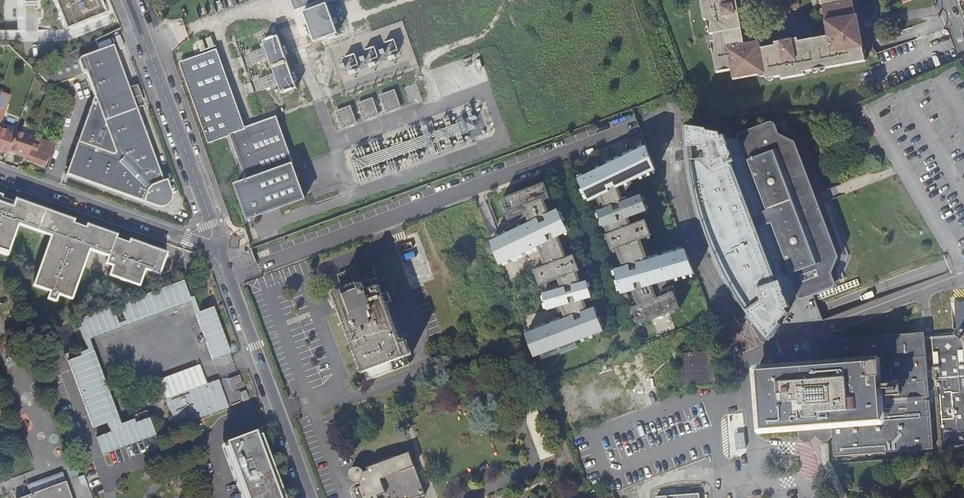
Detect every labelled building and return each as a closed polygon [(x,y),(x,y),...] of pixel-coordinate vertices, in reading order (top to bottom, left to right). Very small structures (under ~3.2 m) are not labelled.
[(65,30),(105,14),(99,0),(53,0),(65,30)] [(295,11),(318,3),(317,0),(291,0),(295,11)] [(829,36),(799,42),(799,39),(776,43),(776,46),(762,48),(761,43),(746,46),(738,0),(702,0),(706,20),(708,20),(711,35),(715,35),(716,42),(712,42),(718,72),(733,70),(735,79),(766,74),(767,79),(782,77),(782,79),(805,75),(805,72),(866,61),(858,16),(856,16),(853,0),(822,0),(829,36)] [(327,4),(303,12),(314,42),(337,33),(327,4)] [(296,88),(278,36),(263,42),(280,94),(296,88)] [(386,51),(399,48),(396,39),(384,42),(386,51)] [(100,51),(97,40),(34,71),(52,87),(86,75),(94,98),(79,139),(75,137),(72,145),(76,147),(65,176),(157,208),(164,206),(170,200),(170,193),(165,180),(162,181),(136,110),(129,89),(114,46),(100,51)] [(377,45),(341,56),(346,72),(382,62),(377,45)] [(305,198),(276,117),(246,128),(218,50),(182,63),(210,141),(232,134),(248,179),(236,183),(249,218),(259,214),(305,198)] [(410,101),(422,97),(418,83),(406,86),(410,101)] [(137,86),(129,89),(136,110),(145,107),(137,86)] [(387,112),(400,107),(395,91),(381,95),(387,112)] [(4,112),(9,96),(0,93),(0,110),(4,112)] [(365,120),(378,115),(373,99),(359,104),(365,120)] [(343,128),(357,123),(351,107),(337,112),(343,128)] [(813,291),(844,279),(841,271),(847,255),(804,139),(787,130),(785,123),(740,140),(728,139),(727,137),(722,136),(721,133),(709,132),(709,129),(686,126),(686,141),(688,158),(691,181),(696,204),(703,228),(713,254),(723,277),(738,300),(752,321),(769,341),(782,326),(781,323),(789,314),(788,309),(791,307),(791,304),(797,296),(803,291),(802,289),(811,286),(813,291)] [(7,154),(9,150),(15,134),(0,129),(0,152),(7,154)] [(9,150),(28,158),(33,144),(32,144),(34,138),(16,131),(15,134),(9,150)] [(44,167),(47,158),(48,157),(39,154),(40,151),(37,150),(41,139),(42,135),(36,132),(34,138),(32,144),(33,144),(28,158),(27,161),(44,167)] [(56,144),(41,139),(37,150),(40,151),(39,154),(48,157),(47,158),(50,159),(56,144)] [(618,187),(654,169),(643,147),(577,179),(588,202),(600,196),(618,187)] [(543,201),(549,199),(543,183),(500,199),(506,215),(524,208),(543,201)] [(600,196),(605,209),(624,202),(618,187),(600,196)] [(0,194),(0,253),(7,256),(18,225),(51,236),(34,286),(50,292),(48,299),(55,302),(58,294),(71,299),(83,266),(89,250),(115,259),(113,266),(120,268),(116,278),(139,286),(145,269),(159,274),(166,253),(130,240),(129,243),(115,238),(116,235),(87,225),(86,228),(72,223),(73,220),(16,200),(15,203),(2,198),(2,195),(0,194)] [(626,218),(646,211),(640,196),(624,202),(605,209),(597,212),(602,227),(606,226),(626,218)] [(543,201),(524,208),(529,223),(547,214),(543,201)] [(557,237),(567,232),(556,209),(547,214),(529,223),(488,243),(499,265),(538,246),(557,237)] [(606,226),(609,233),(629,226),(626,218),(606,226)] [(638,240),(650,236),(644,220),(629,226),(609,233),(604,235),(611,251),(616,249),(638,240)] [(565,258),(557,237),(538,246),(545,265),(565,258)] [(579,271),(558,279),(561,288),(579,283),(579,280),(622,264),(623,267),(646,261),(638,240),(616,249),(619,256),(579,271)] [(650,285),(693,273),(686,249),(646,261),(623,267),(613,270),(620,294),(633,290),(650,285)] [(558,279),(579,271),(573,255),(565,258),(545,265),(533,270),(539,286),(558,279)] [(336,274),(342,290),(376,278),(370,262),(336,274)] [(366,380),(408,365),(406,357),(411,355),(406,342),(401,344),(385,304),(391,302),(387,292),(382,294),(376,278),(342,290),(329,295),(336,312),(340,310),(366,380)] [(119,305),(126,322),(190,299),(183,281),(119,305)] [(582,300),(591,297),(586,281),(579,283),(561,288),(542,293),(546,310),(556,307),(582,300)] [(650,285),(633,290),(638,305),(655,298),(650,285)] [(636,324),(679,308),(674,292),(655,298),(638,305),(630,308),(636,324)] [(582,300),(556,307),(561,319),(586,310),(582,300)] [(811,438),(812,458),(963,445),(963,303),(952,304),(953,328),(963,328),(963,331),(836,341),(838,366),(760,372),(764,430),(785,429),(810,427),(811,438)] [(112,307),(77,320),(83,338),(119,325),(112,307)] [(533,358),(603,331),(593,307),(586,310),(561,319),(524,334),(533,358)] [(213,308),(195,314),(212,361),(230,354),(213,308)] [(714,384),(712,351),(682,353),(685,387),(714,384)] [(90,353),(68,361),(69,365),(93,428),(115,420),(90,353)] [(241,376),(231,380),(234,391),(245,387),(241,376)] [(176,421),(178,428),(231,408),(220,380),(168,399),(176,421)] [(553,454),(528,390),(516,395),(540,460),(553,454)] [(247,391),(242,393),(245,402),(250,400),(247,391)] [(151,418),(96,438),(102,455),(109,453),(155,436),(157,435),(155,429),(151,418)] [(745,449),(743,421),(731,422),(733,450),(745,449)] [(251,497),(295,497),(269,426),(230,440),(251,497)] [(807,438),(811,438),(810,427),(785,429),(785,431),(782,431),(779,435),(780,439),(784,443),(787,443),(791,437),(793,437),(799,442),(804,442),(807,438)] [(420,496),(425,494),(419,480),(421,477),(418,476),(420,473),(416,471),(418,468),(414,467),(408,452),(394,457),(391,455),(389,459),(386,457),(384,460),(381,459),(379,463),(375,461),(373,465),(371,463),(370,466),(365,468),(366,471),(363,472),(361,470),(359,468),(356,467),(352,468),(350,470),(348,473),(349,478),(351,480),(354,481),(358,482),(360,486),(357,487),(361,497),(420,497),(420,496)] [(31,491),(67,480),(65,472),(29,484),(31,491)] [(65,482),(23,497),(71,497),(65,482)]
